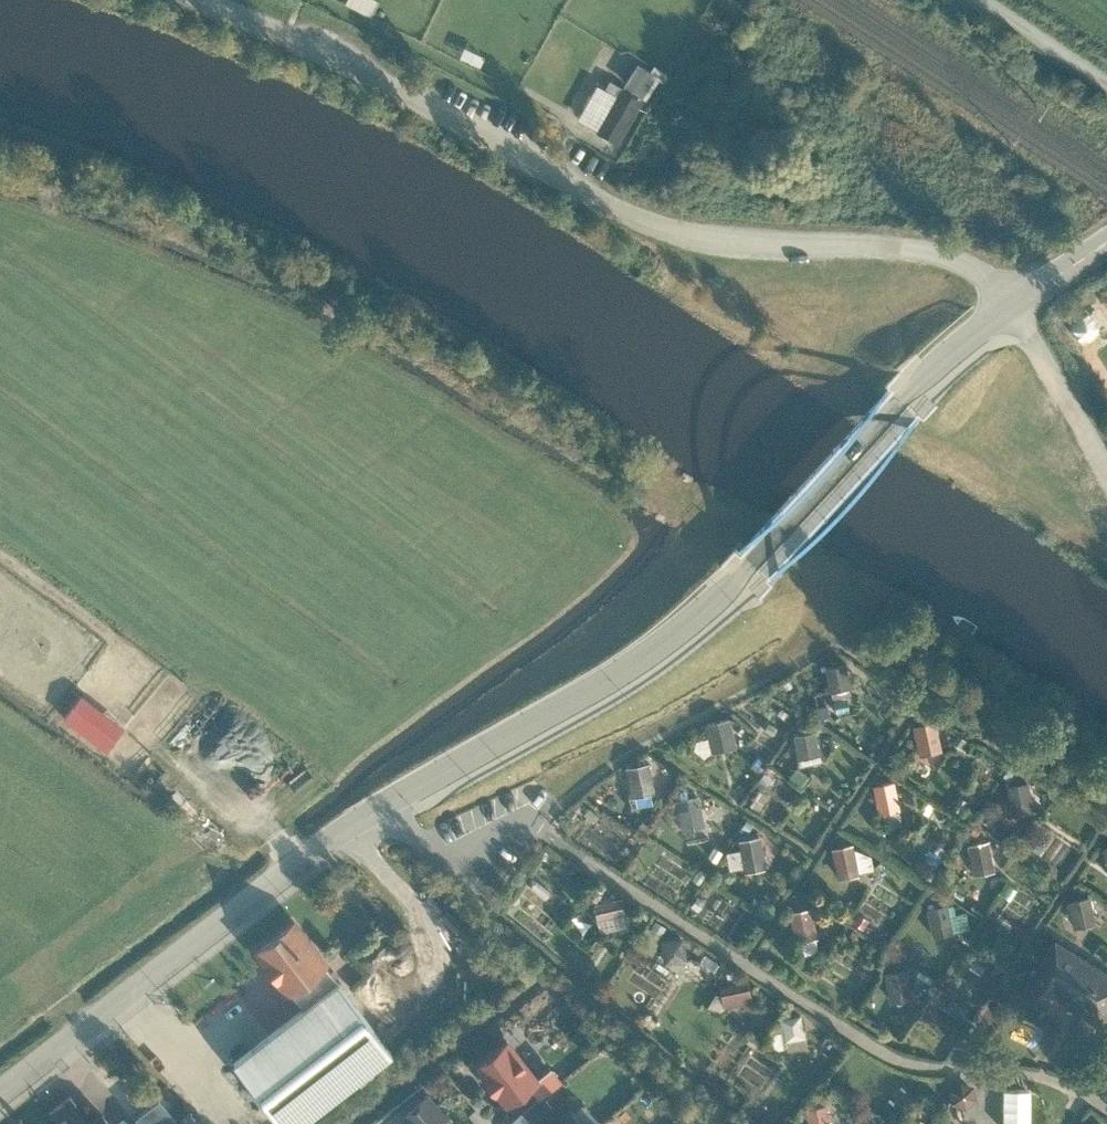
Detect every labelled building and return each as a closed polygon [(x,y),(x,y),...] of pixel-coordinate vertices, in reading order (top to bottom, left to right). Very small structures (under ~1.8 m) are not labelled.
[(374,12),(379,0),(346,0),(374,12)] [(479,62),(483,50),(463,43),(459,54),(479,62)] [(661,77),(641,65),(629,85),(649,97),(661,77)] [(617,141),(640,100),(624,92),(621,96),(602,86),(581,122),(617,141)] [(845,661),(826,666),(832,691),(851,686),(845,661)] [(61,715),(106,748),(124,723),(79,689),(61,715)] [(727,718),(708,723),(714,748),(733,744),(727,718)] [(934,721),(915,725),(921,750),(940,746),(934,721)] [(813,728),(794,732),(800,757),(819,753),(813,728)] [(646,762),(627,767),(633,792),(652,788),(646,762)] [(894,779),(875,784),(881,809),(900,805),(894,779)] [(1028,780),(1009,783),(1013,808),(1032,805),(1028,780)] [(697,794),(678,799),(684,824),(703,820),(697,794)] [(760,835),(741,840),(747,865),(766,861),(760,835)] [(989,841),(970,845),(974,870),(993,867),(989,841)] [(851,846),(832,850),(838,875),(857,871),(851,846)] [(856,864),(870,866),(872,849),(858,847),(856,864)] [(1090,895),(1071,898),(1075,924),(1094,920),(1090,895)] [(623,916),(622,896),(596,899),(598,918),(623,916)] [(947,906),(928,909),(932,935),(951,931),(947,906)] [(810,907),(792,912),(798,937),(816,933),(810,907)] [(391,1050),(290,923),(252,950),(301,1009),(230,1063),(278,1123),(295,1123),(391,1050)] [(1054,939),(1018,994),(1044,1010),(1053,996),(1098,1024),(1106,1009),(1106,972),(1054,939)] [(680,942),(661,947),(667,972),(686,967),(680,942)] [(903,971),(884,974),(888,1000),(907,996),(903,971)] [(749,997),(747,977),(721,980),(723,999),(749,997)] [(799,1008),(779,1011),(784,1037),(803,1034),(799,1008)] [(535,1076),(506,1039),(472,1065),(502,1104),(527,1085),(536,1078),(535,1076)] [(549,1065),(535,1076),(536,1078),(527,1085),(536,1098),(559,1079),(549,1065)] [(968,1105),(977,1084),(959,1076),(949,1097),(968,1105)] [(408,1123),(429,1123),(431,1122),(433,1123),(434,1123),(445,1115),(426,1093),(400,1114),(408,1123)] [(98,1115),(86,1123),(66,1095),(45,1111),(55,1123),(105,1123),(98,1115)] [(153,1100),(133,1116),(139,1123),(173,1123),(153,1100)] [(805,1108),(807,1123),(827,1123),(824,1105),(805,1108)] [(542,1119),(533,1110),(518,1123),(536,1123),(542,1119)] [(569,1113),(558,1123),(580,1123),(569,1113)] [(1082,1119),(1083,1123),(1103,1123),(1101,1115),(1082,1119)]
